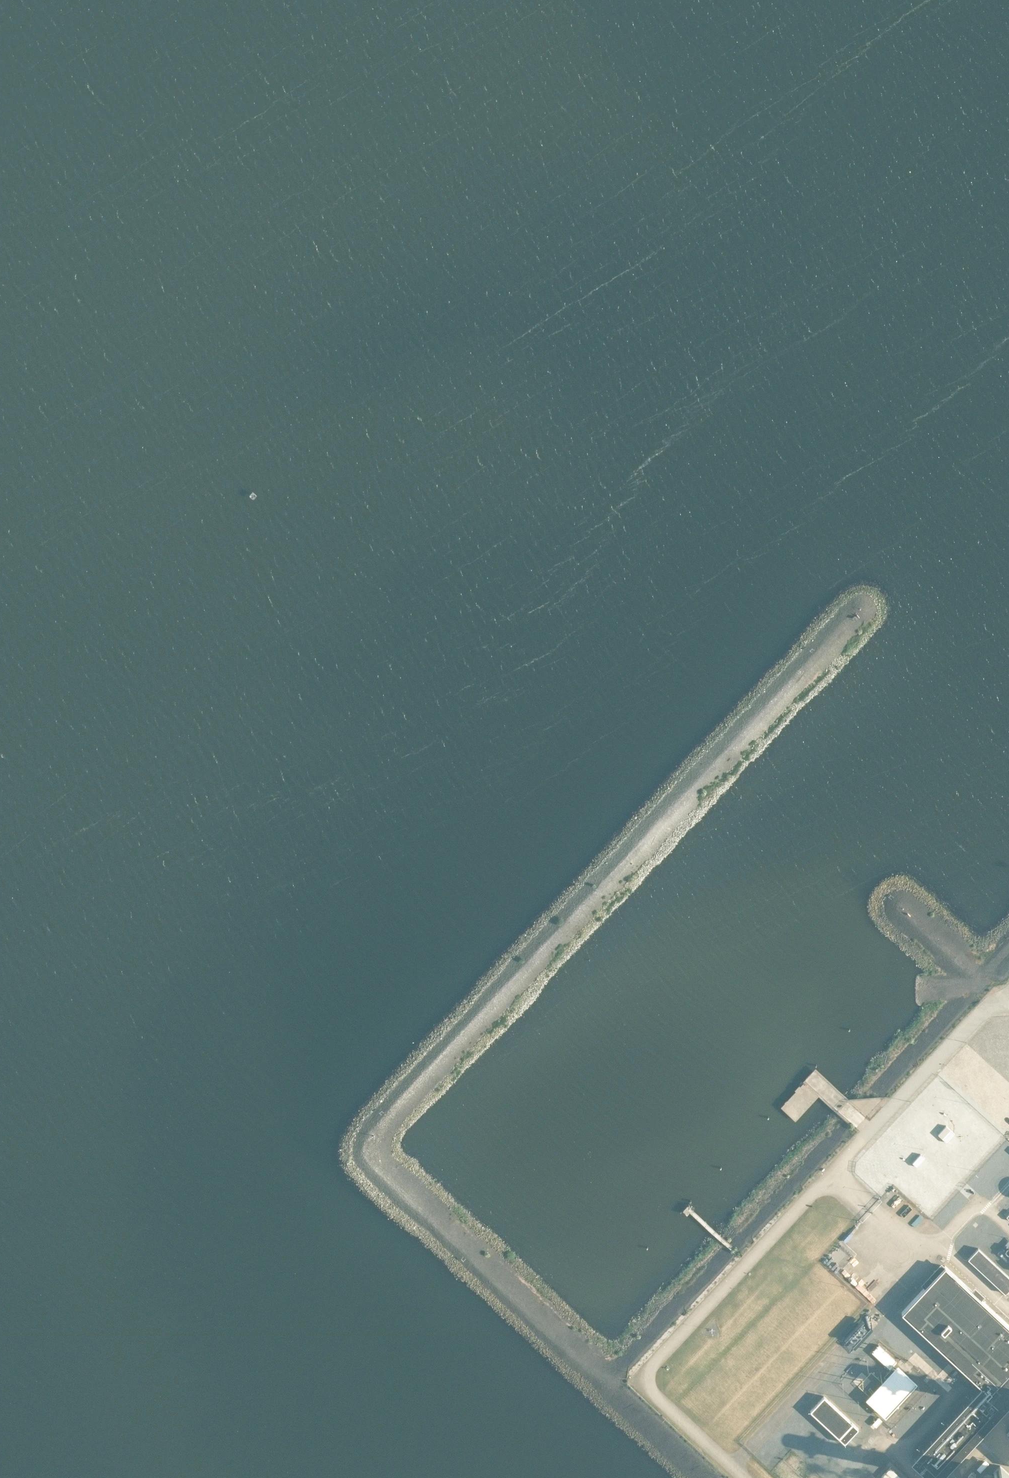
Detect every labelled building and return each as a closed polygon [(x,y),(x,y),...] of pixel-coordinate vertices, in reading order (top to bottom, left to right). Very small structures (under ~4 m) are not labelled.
[(999,1252),(1008,1262),(1008,1241),(999,1252)] [(976,1245),(966,1256),(1003,1291),(1004,1290),(1008,1294),(1008,1292),(1008,1275),(976,1245)] [(852,1282),(877,1306),(907,1273),(882,1250),(852,1282)] [(932,1476),(978,1427),(980,1429),(983,1425),(981,1424),(999,1404),(991,1397),(1002,1386),(998,1382),(1008,1370),(1008,1324),(943,1262),(899,1309),(982,1386),(980,1387),(914,1458),(932,1476)] [(806,1410),(840,1443),(854,1428),(820,1396),(806,1410)] [(996,1461),(995,1462),(997,1464),(992,1469),(985,1463),(970,1477),(1008,1477),(1008,1473),(996,1461)] [(886,1467),(877,1477),(878,1477),(897,1477),(886,1467)]
